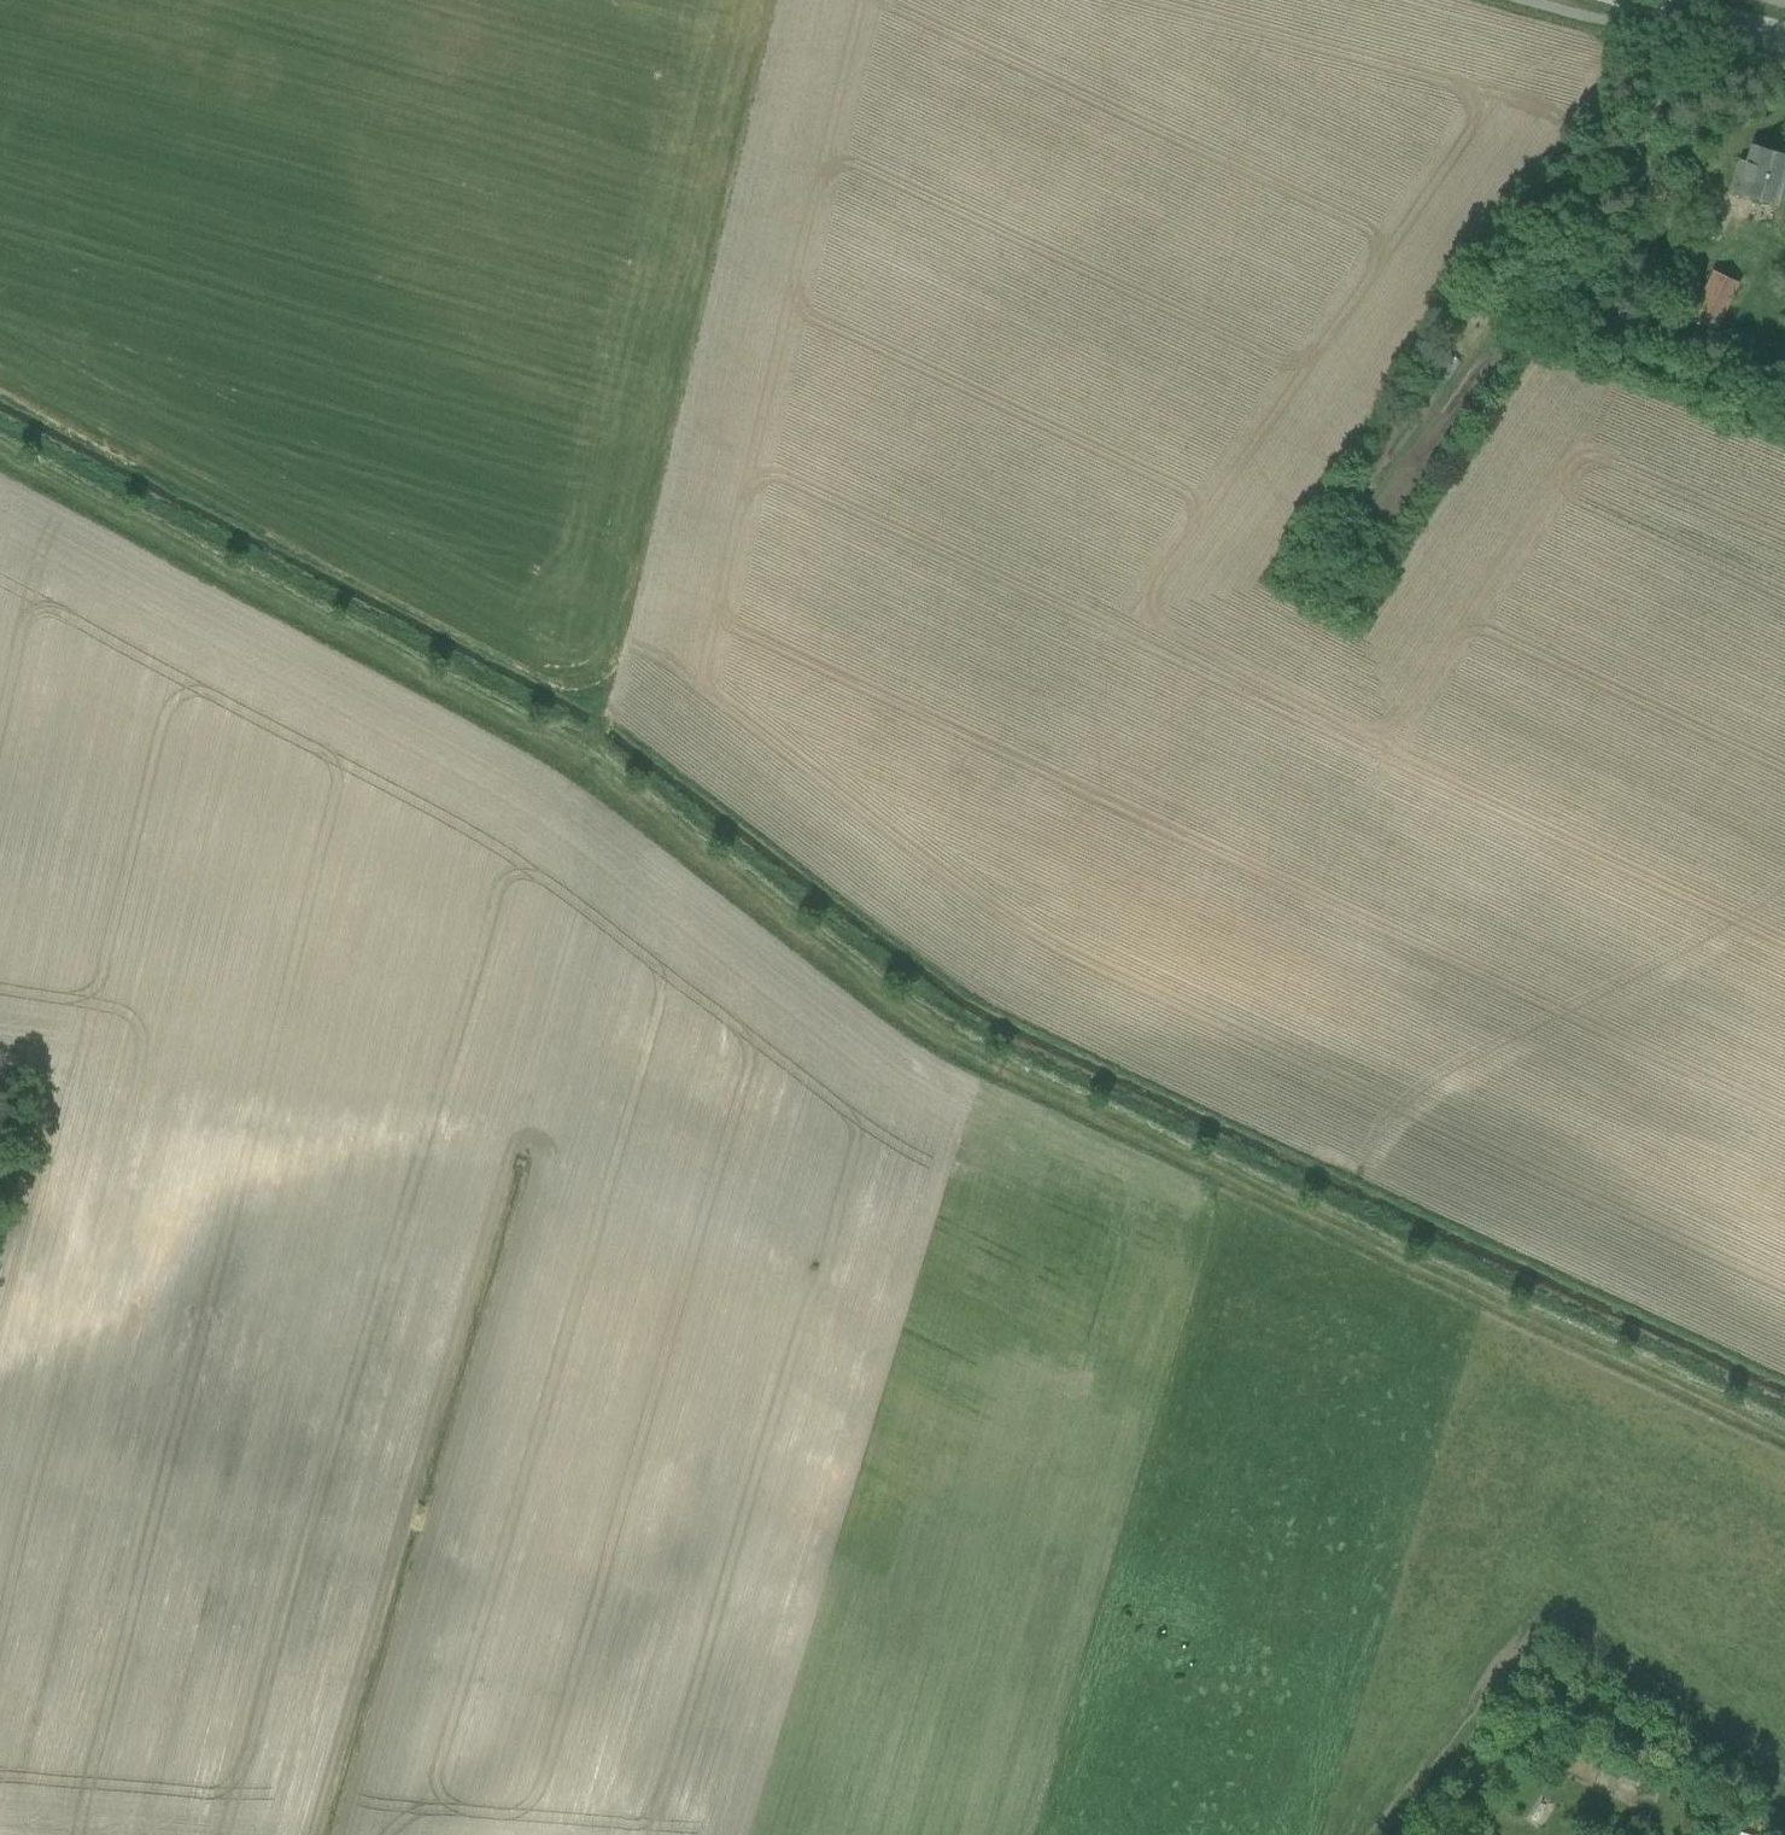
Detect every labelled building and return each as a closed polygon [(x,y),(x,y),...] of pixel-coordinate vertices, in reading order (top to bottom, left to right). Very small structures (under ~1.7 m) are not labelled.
[(1735,184),(1733,191),(1777,203),(1784,175),(1784,155),(1753,146),(1748,163),(1741,161),(1735,184)] [(1713,271),(1692,315),(1718,328),(1740,283),(1713,271)]
